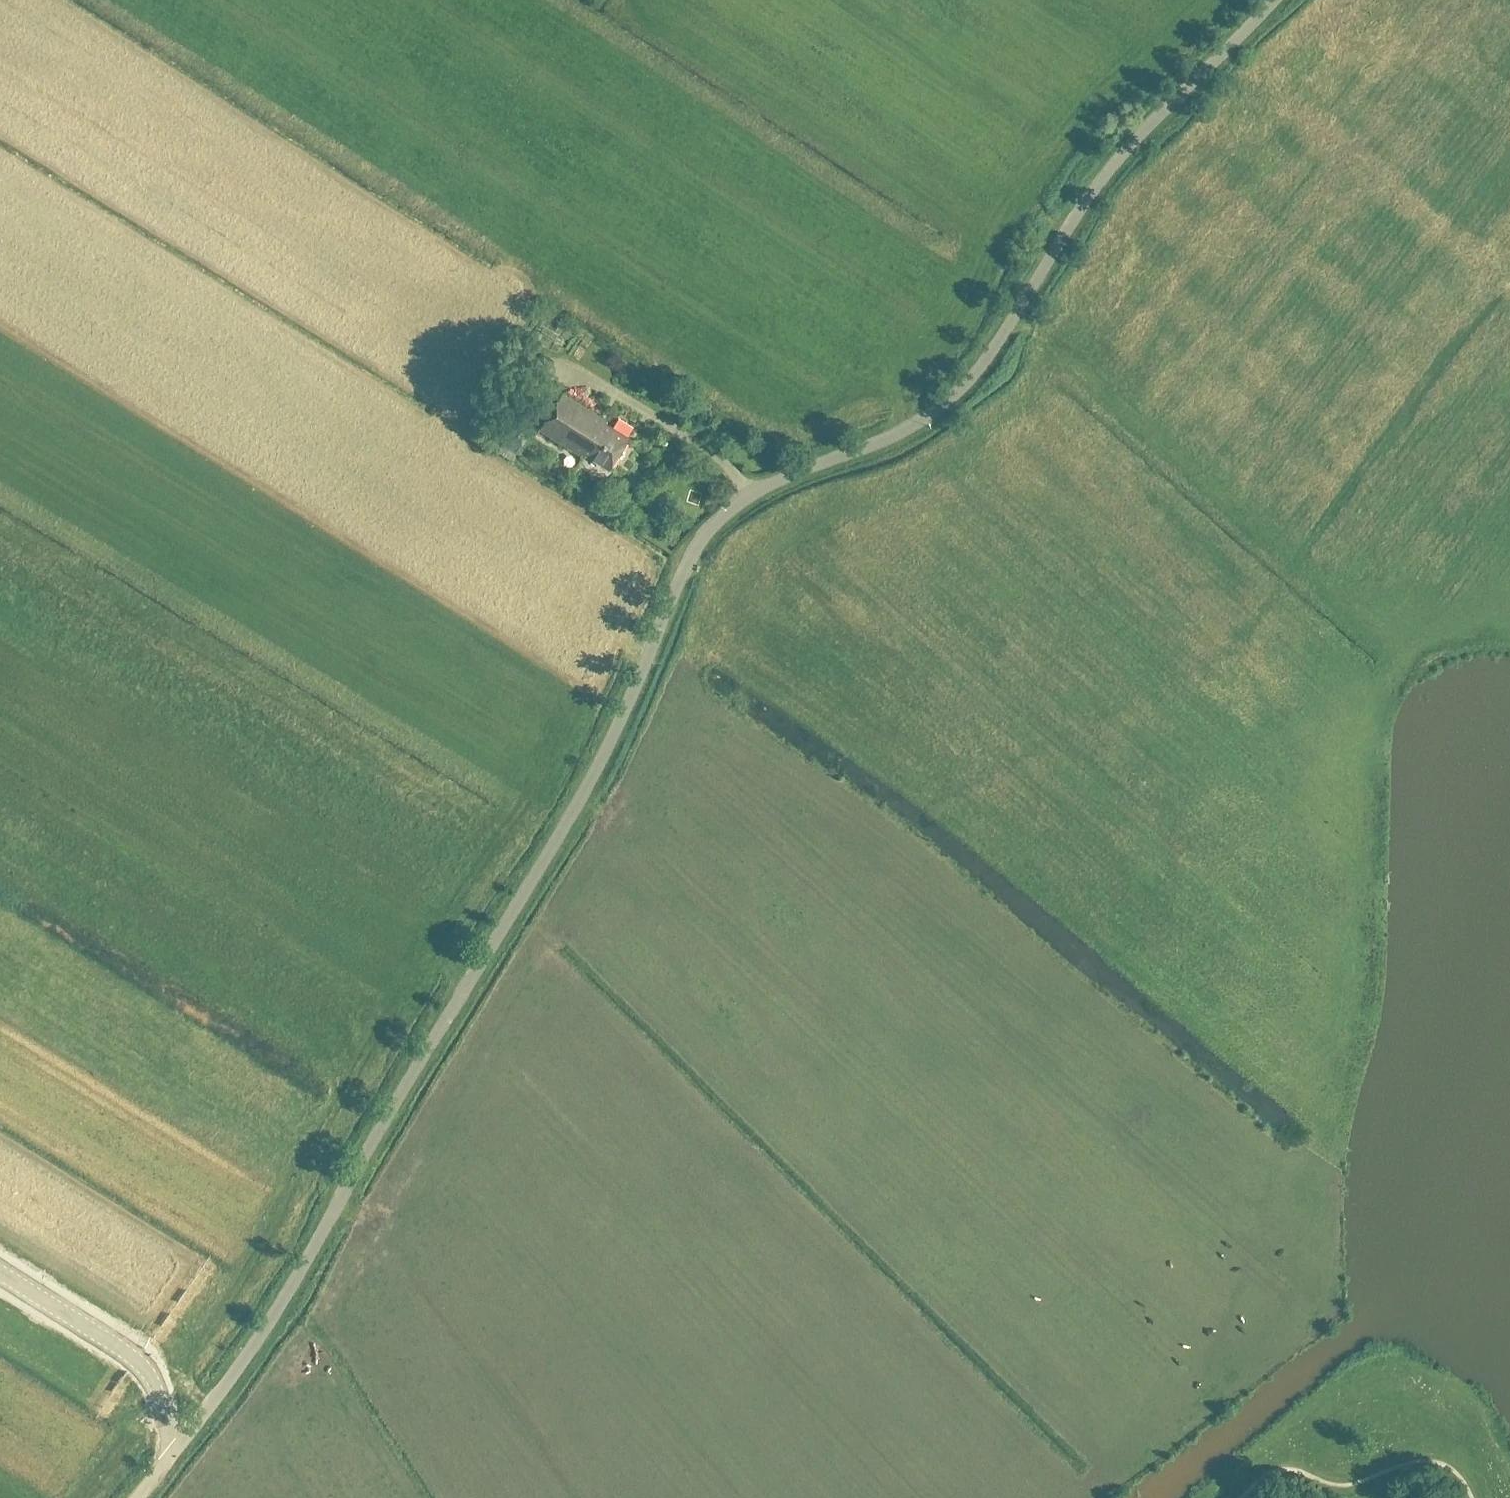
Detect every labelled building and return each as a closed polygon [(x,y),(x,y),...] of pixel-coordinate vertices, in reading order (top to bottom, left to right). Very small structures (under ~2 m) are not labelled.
[(628,438),(604,423),(606,421),(562,394),(540,429),(583,456),(585,454),(609,469),(628,438)]
